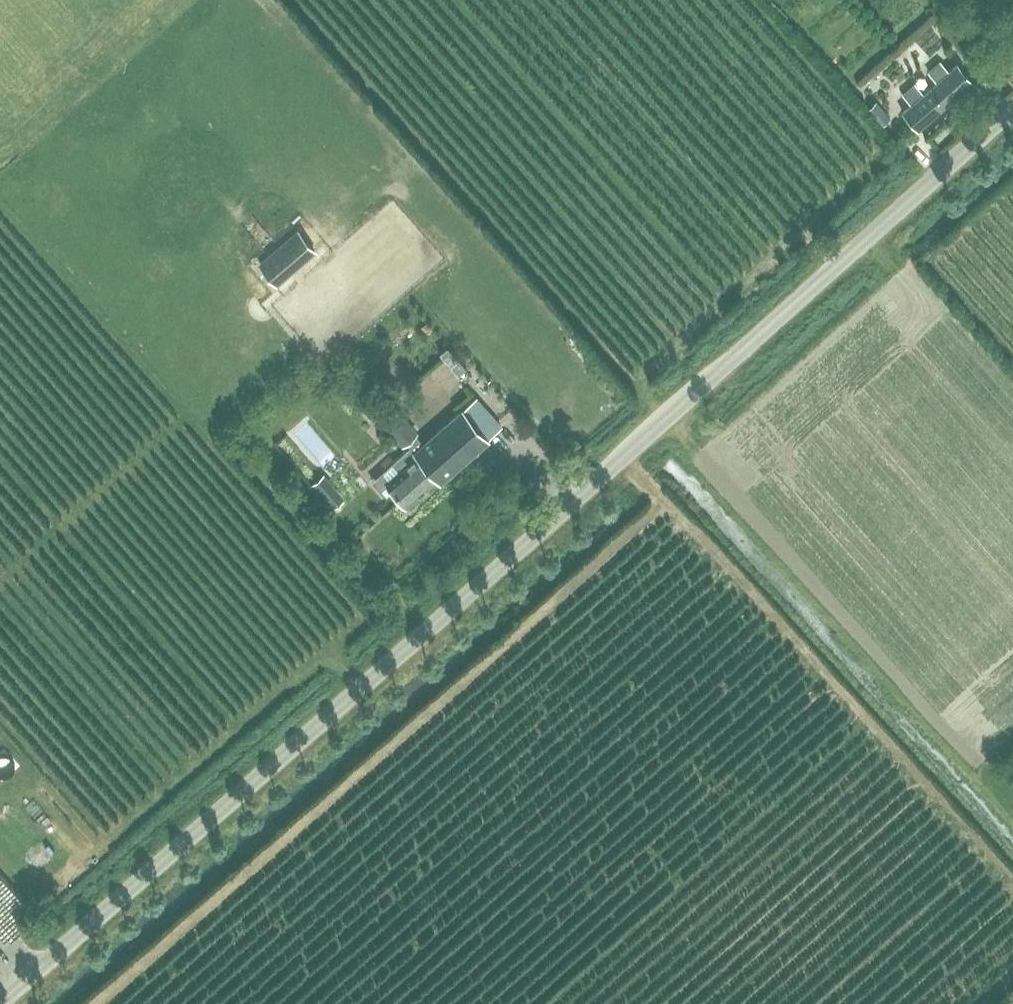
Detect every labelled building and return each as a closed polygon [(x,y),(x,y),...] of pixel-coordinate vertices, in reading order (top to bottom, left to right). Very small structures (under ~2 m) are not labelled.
[(903,92),(912,102),(903,111),(918,128),(973,80),(957,62),(948,70),(940,61),(929,70),(937,80),(923,93),(914,83),(903,92)] [(867,108),(881,125),(891,117),(877,100),(867,108)] [(315,250),(298,231),(260,264),(275,280),(302,257),(304,260),(315,250)] [(474,399),(422,445),(414,435),(415,434),(397,413),(383,425),(401,446),(405,443),(409,448),(380,473),(389,482),(408,504),(439,478),(442,481),(501,430),(474,399)] [(322,475),(309,486),(316,494),(329,482),(322,475)] [(10,892),(0,881),(0,900),(10,892)]
